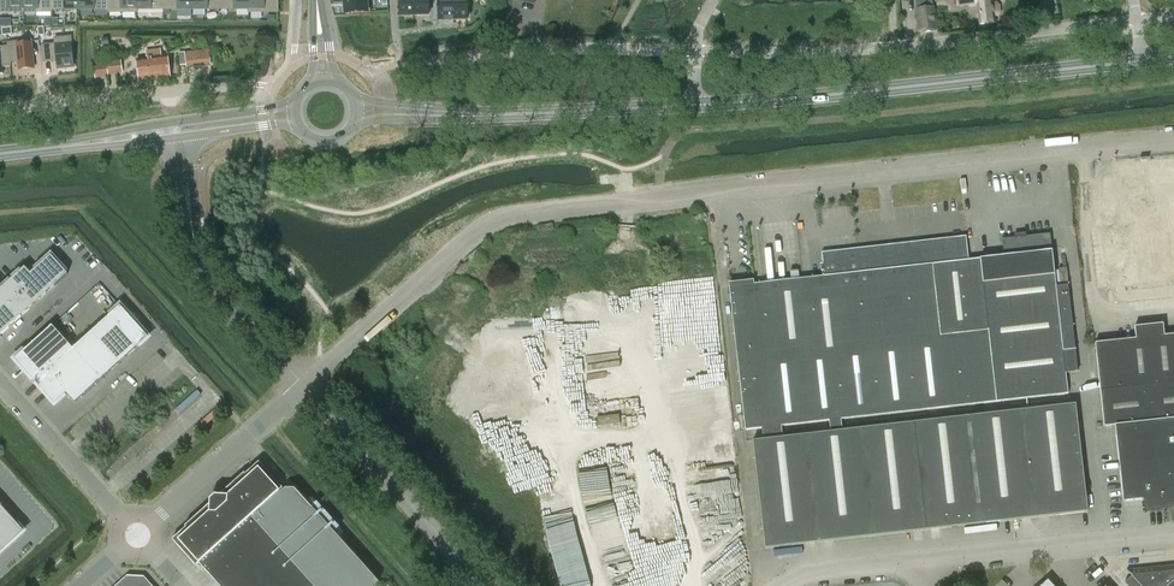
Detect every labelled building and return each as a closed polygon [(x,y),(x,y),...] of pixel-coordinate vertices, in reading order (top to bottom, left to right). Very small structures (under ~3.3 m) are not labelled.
[(23,12),(23,0),(0,0),(0,12),(23,12)] [(23,12),(52,12),(52,9),(51,9),(51,0),(23,0),(23,12)] [(51,9),(52,9),(80,9),(80,0),(51,0),(51,9)] [(80,9),(107,9),(108,9),(108,0),(80,0),(80,9)] [(107,9),(107,12),(137,12),(137,9),(136,9),(136,0),(108,0),(108,9),(107,9)] [(136,9),(137,9),(165,9),(165,0),(136,0),(136,9)] [(165,9),(193,9),(193,0),(165,0),(165,9)] [(193,9),(221,9),(221,0),(193,0),(193,9)] [(221,9),(249,9),(249,0),(221,0),(221,9)] [(249,12),(278,12),(278,0),(249,0),(249,9),(249,12)] [(346,14),(371,12),(370,0),(348,0),(344,0),(346,14)] [(415,15),(414,0),(400,0),(400,16),(415,15)] [(415,15),(429,15),(429,0),(414,0),(415,15)] [(453,0),(439,0),(439,20),(454,20),(453,0)] [(454,20),(468,19),(467,0),(453,0),(454,20)] [(914,8),(918,33),(939,30),(935,5),(934,6),(933,0),(915,0),(916,8),(914,8)] [(958,7),(978,4),(980,25),(996,23),(995,16),(999,16),(1000,13),(999,6),(996,3),(993,4),(992,0),(957,0),(958,7)] [(1057,6),(1044,8),(1045,21),(1059,19),(1057,6)] [(13,24),(14,34),(22,33),(22,24),(13,24)] [(55,39),(56,44),(43,46),(44,62),(57,60),(58,69),(74,67),(71,37),(55,39)] [(32,40),(7,43),(8,46),(10,63),(11,63),(18,62),(19,69),(34,68),(32,40)] [(0,47),(0,75),(3,74),(2,67),(11,66),(11,63),(10,63),(8,46),(0,47)] [(152,51),(155,78),(171,76),(168,56),(162,56),(161,50),(152,51)] [(209,50),(179,53),(180,66),(186,65),(187,68),(211,65),(209,50)] [(155,78),(152,51),(148,52),(149,58),(138,60),(140,80),(155,78)] [(106,65),(94,66),(95,79),(109,77),(108,75),(122,73),(121,61),(105,63),(106,65)] [(1096,179),(1112,322),(1162,317),(1146,173),(1096,179)] [(823,275),(729,285),(745,429),(761,427),(762,439),(782,437),(780,425),(829,419),(831,431),(842,430),(841,418),(1066,392),(1064,371),(1076,370),(1066,284),(1054,285),(1048,233),(1000,238),(1002,254),(967,258),(965,235),(820,251),(823,275)] [(25,268),(0,290),(0,335),(68,274),(51,256),(31,274),(25,268)] [(1067,268),(1059,269),(1060,283),(1068,282),(1067,268)] [(1173,296),(1173,293),(1173,285),(1161,285),(1161,296),(1173,296)] [(75,403),(148,337),(120,306),(73,348),(51,325),(14,359),(55,404),(66,393),(75,403)] [(1094,343),(1103,427),(1114,425),(1122,502),(1147,499),(1148,504),(1173,501),(1173,334),(1164,335),(1162,323),(1134,326),(1135,338),(1094,343)] [(762,439),(753,440),(765,548),(1087,511),(1074,404),(842,430),(831,431),(782,437),(762,439)] [(603,417),(597,418),(598,426),(620,424),(619,415),(603,417)] [(172,540),(196,566),(199,563),(220,585),(375,585),(379,582),(295,489),(286,489),(284,490),(259,462),(246,474),(245,473),(224,492),(215,491),(209,496),(208,506),(185,527),(186,527),(172,540)] [(553,473),(560,555),(583,553),(585,571),(591,570),(592,576),(598,585),(621,585),(623,585),(618,531),(611,531),(606,535),(599,468),(589,474),(580,475),(578,471),(553,473)] [(331,518),(318,504),(315,506),(328,522),(331,518)] [(24,532),(0,505),(0,553),(24,532)] [(1123,583),(1126,585),(1173,585),(1173,565),(1126,570),(1131,576),(1123,583)] [(116,585),(152,585),(144,577),(127,576),(116,585)]
